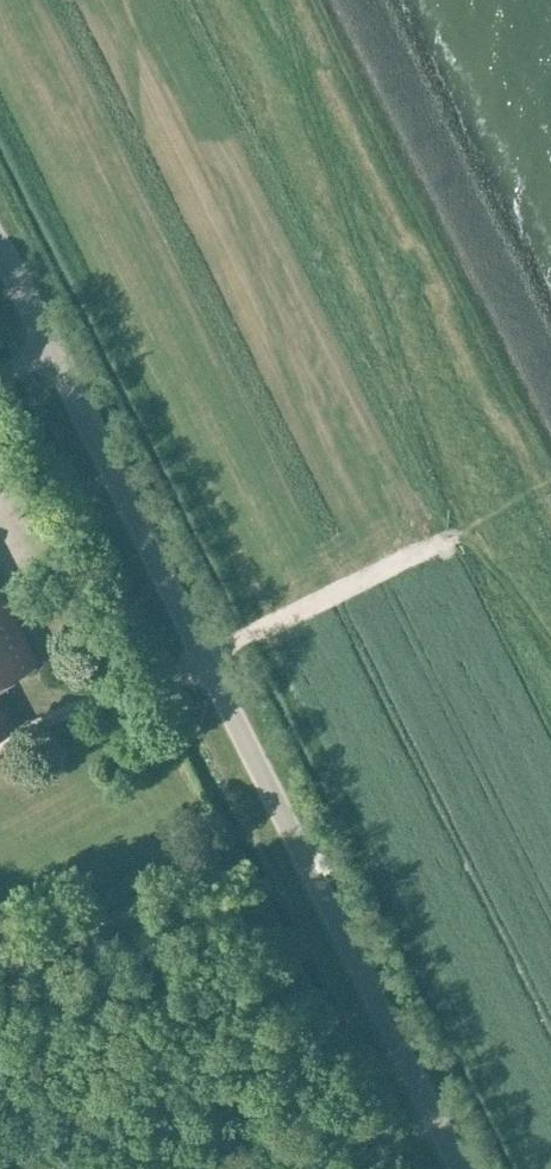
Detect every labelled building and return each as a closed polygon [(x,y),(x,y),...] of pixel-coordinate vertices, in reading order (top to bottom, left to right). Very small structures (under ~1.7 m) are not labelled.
[(37,661),(0,590),(0,680),(37,661)] [(14,728),(2,705),(1,706),(0,705),(0,735),(14,728)]
